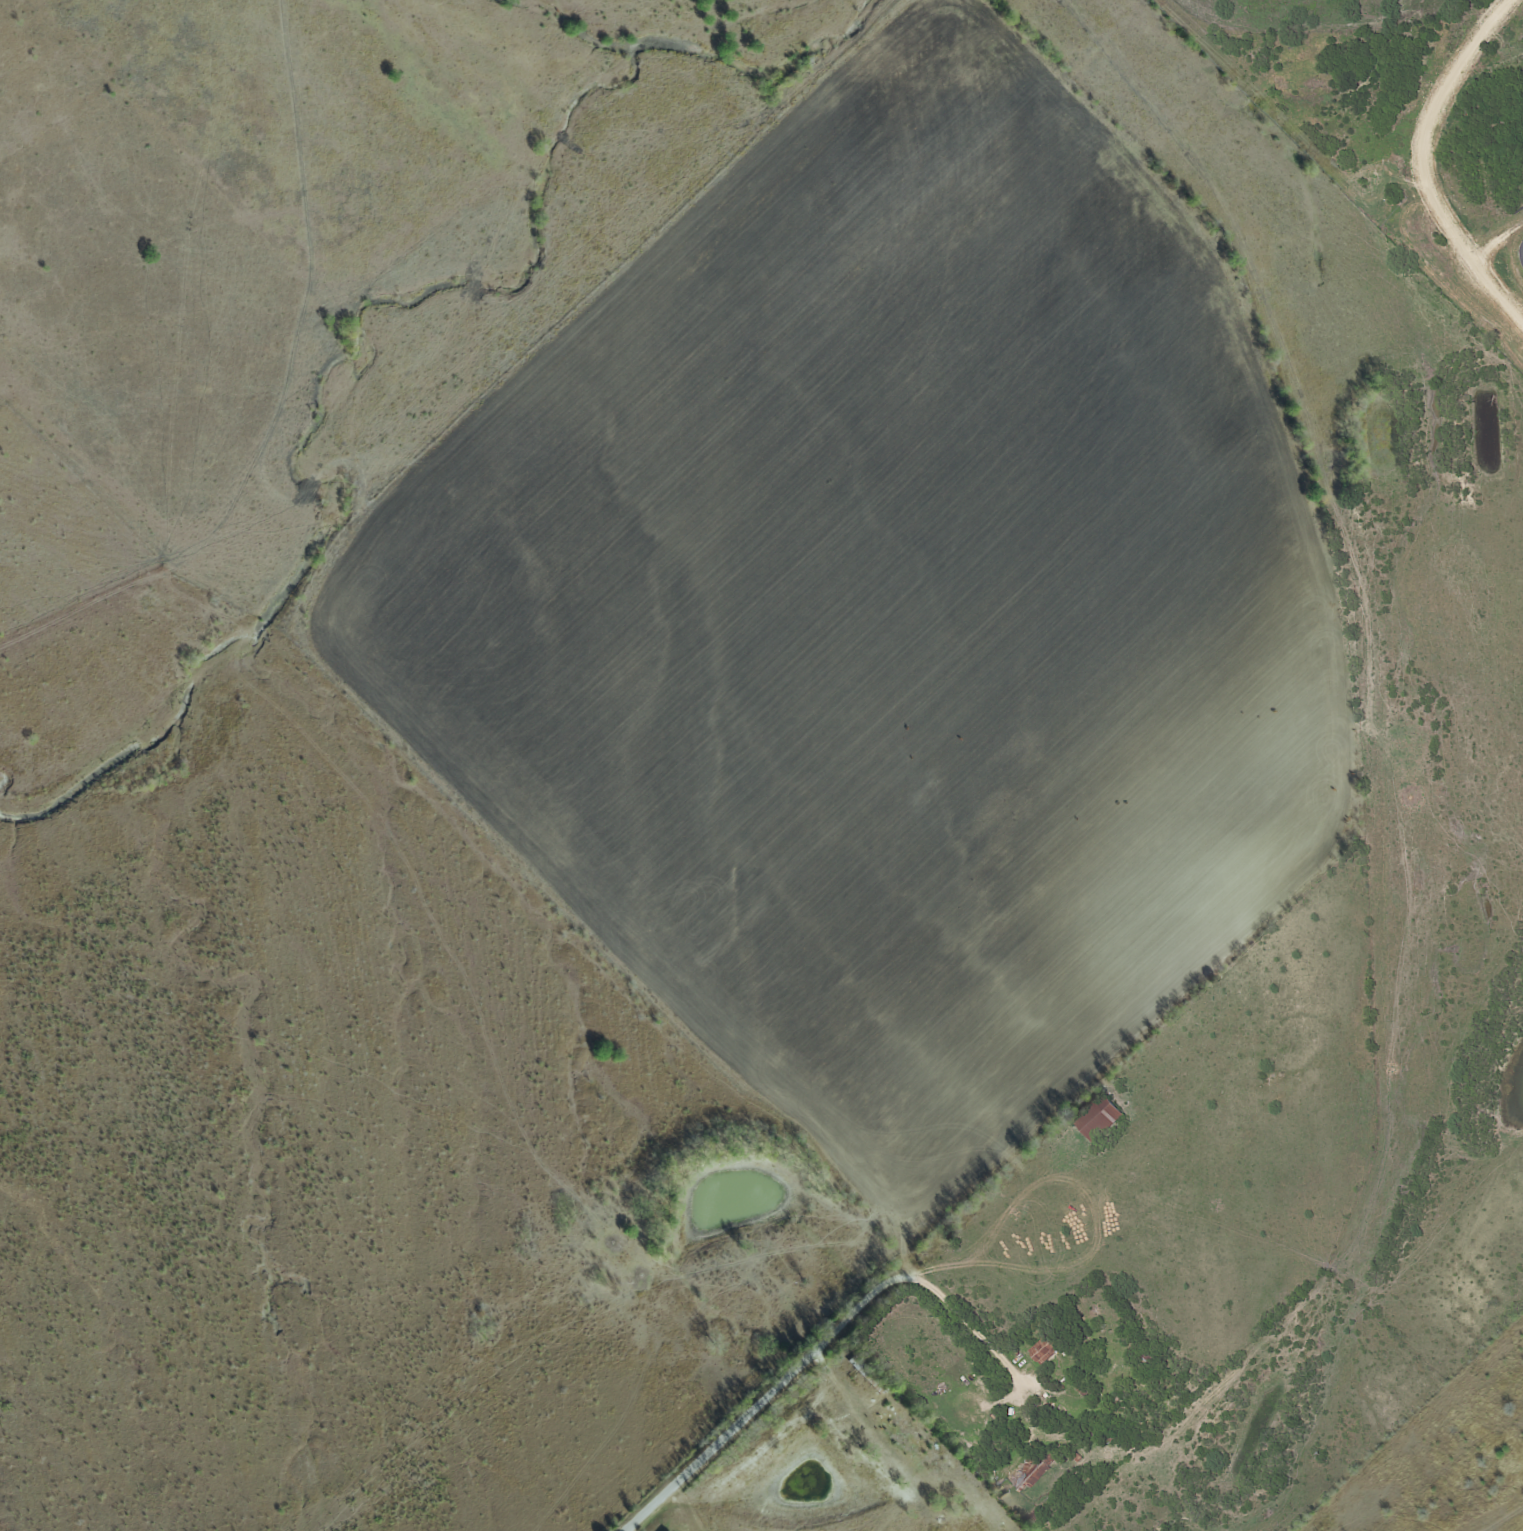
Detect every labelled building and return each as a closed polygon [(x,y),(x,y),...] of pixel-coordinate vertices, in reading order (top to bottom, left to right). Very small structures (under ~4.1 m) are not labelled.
[(1089,1144),(1122,1117),(1104,1096),(1071,1122),(1089,1144)] [(1057,1349),(1048,1341),(1031,1359),(1040,1367),(1057,1349)] [(1035,1459),(1009,1484),(1019,1494),(1053,1462),(1047,1455),(1039,1462),(1035,1459)]
